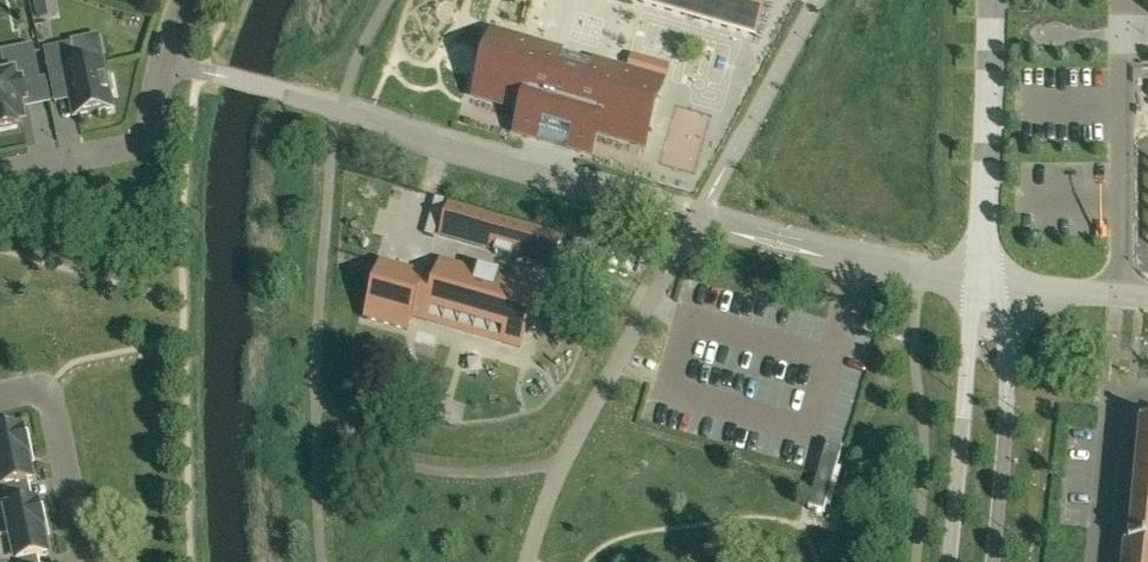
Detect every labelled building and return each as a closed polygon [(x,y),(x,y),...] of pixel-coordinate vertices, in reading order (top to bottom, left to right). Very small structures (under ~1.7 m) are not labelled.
[(38,19),(59,15),(56,0),(34,0),(38,19)] [(744,31),(753,0),(639,0),(744,31)] [(515,131),(580,150),(591,153),(597,131),(645,145),(663,83),(491,33),(473,95),(521,109),(515,131)] [(70,43),(43,48),(51,90),(68,87),(74,115),(110,108),(107,93),(112,92),(108,75),(103,76),(100,61),(88,64),(86,54),(73,56),(70,43)] [(18,128),(17,123),(24,121),(20,104),(27,103),(23,83),(40,80),(33,44),(1,51),(6,77),(0,78),(0,132),(18,128)] [(668,66),(631,56),(627,69),(664,80),(668,66)] [(511,254),(510,258),(512,259),(513,255),(552,267),(560,237),(450,205),(441,235),(458,240),(495,250),(494,253),(496,254),(498,250),(511,254)] [(378,278),(414,288),(416,280),(413,279),(416,268),(383,258),(378,278)] [(416,280),(414,288),(420,290),(413,315),(489,337),(491,332),(504,336),(502,341),(520,347),(536,289),(442,261),(438,274),(416,268),(413,279),(416,280)] [(420,290),(414,288),(378,278),(366,317),(381,321),(380,324),(408,333),(413,315),(420,290)] [(1137,456),(1147,457),(1147,426),(1140,425),(1137,456)] [(33,481),(27,452),(31,451),(27,433),(23,434),(22,431),(19,432),(18,428),(0,432),(0,433),(1,436),(0,436),(0,488),(33,481)] [(1137,456),(1134,485),(1147,487),(1147,457),(1137,456)] [(1132,515),(1147,516),(1147,487),(1134,485),(1132,515)] [(6,512),(12,535),(12,536),(0,537),(0,561),(14,561),(13,561),(47,555),(42,528),(48,527),(43,507),(37,509),(37,505),(6,512)] [(1129,545),(1147,548),(1147,516),(1132,515),(1129,545)] [(1122,561),(1147,561),(1147,548),(1129,545),(1124,545),(1122,561)]
